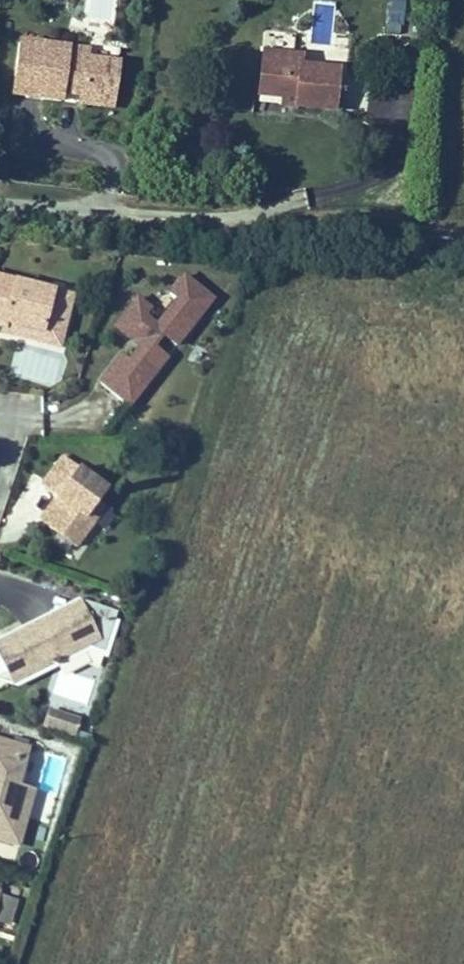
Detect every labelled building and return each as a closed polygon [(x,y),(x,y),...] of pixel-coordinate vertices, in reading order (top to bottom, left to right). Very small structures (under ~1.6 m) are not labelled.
[(385,27),(405,28),(406,0),(387,0),(385,27)] [(263,35),(264,49),(292,48),(292,34),(263,35)] [(79,107),(80,77),(93,78),(93,63),(60,61),(60,51),(0,46),(0,100),(37,102),(38,98),(53,100),(54,105),(79,107)] [(283,120),(322,121),(325,73),(284,70),(284,60),(248,57),(244,106),(285,107),(283,120)] [(80,77),(79,107),(91,108),(93,78),(80,77)] [(70,330),(77,307),(55,300),(57,286),(0,269),(0,326),(13,329),(14,321),(29,324),(27,334),(45,339),(49,325),(70,330)] [(180,346),(220,297),(188,271),(171,292),(178,297),(159,320),(150,312),(155,305),(140,293),(115,324),(140,344),(131,355),(124,350),(101,378),(133,404),(174,354),(160,343),(166,335),(180,346)] [(77,307),(81,292),(57,286),(55,300),(77,307)] [(45,339),(66,345),(70,330),(49,325),(45,339)] [(45,524),(70,542),(89,519),(84,514),(104,487),(60,453),(37,485),(51,496),(60,502),(45,524)] [(51,496),(35,516),(45,524),(60,502),(51,496)] [(3,689),(64,656),(72,644),(94,652),(108,611),(70,600),(62,619),(40,611),(34,627),(20,633),(13,630),(0,636),(0,681),(3,689)] [(72,737),(78,719),(50,710),(44,728),(72,737)] [(8,841),(26,785),(6,779),(18,745),(0,738),(0,839),(8,841)] [(13,859),(16,849),(0,844),(0,855),(13,859)]
